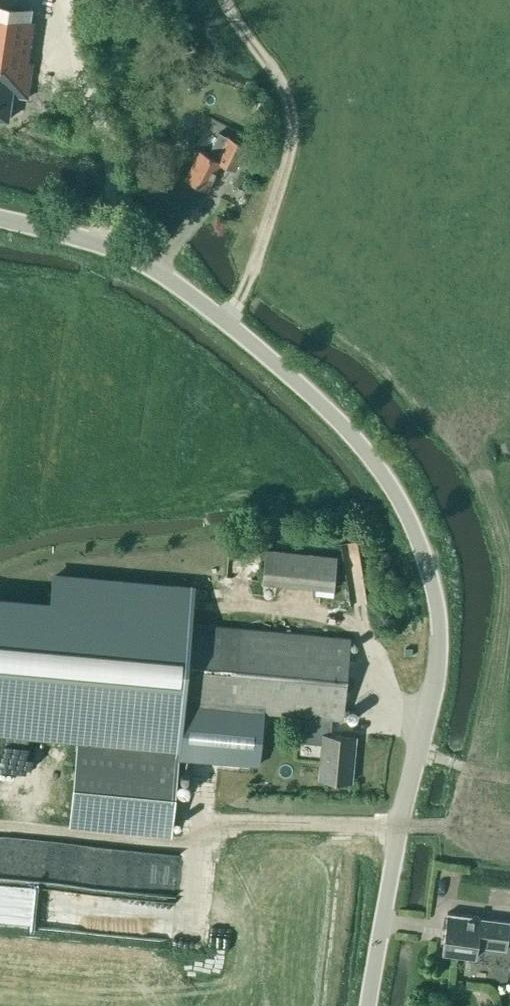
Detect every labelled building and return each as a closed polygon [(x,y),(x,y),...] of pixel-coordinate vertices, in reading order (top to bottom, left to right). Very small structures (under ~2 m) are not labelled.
[(39,55),(47,0),(0,0),(0,119),(8,120),(13,90),(29,93),(34,54),(39,55)] [(254,100),(249,111),(259,116),(264,104),(254,100)] [(200,150),(185,178),(207,189),(221,162),(235,169),(246,148),(228,139),(229,137),(219,132),(214,142),(208,155),(200,150)] [(262,582),(334,589),(337,557),(265,550),(262,582)] [(246,712),(307,717),(304,745),(322,747),(319,781),(351,784),(355,740),(327,738),(328,719),(342,720),(349,639),(192,624),(195,590),(56,578),(52,618),(0,613),(0,730),(180,747),(188,754),(198,759),(217,760),(227,758),(235,754),(240,747),(243,737),(246,712)] [(178,755),(77,746),(69,825),(171,835),(178,755)] [(475,958),(477,947),(506,950),(509,922),(480,918),(480,917),(447,913),(442,954),(475,958)]
